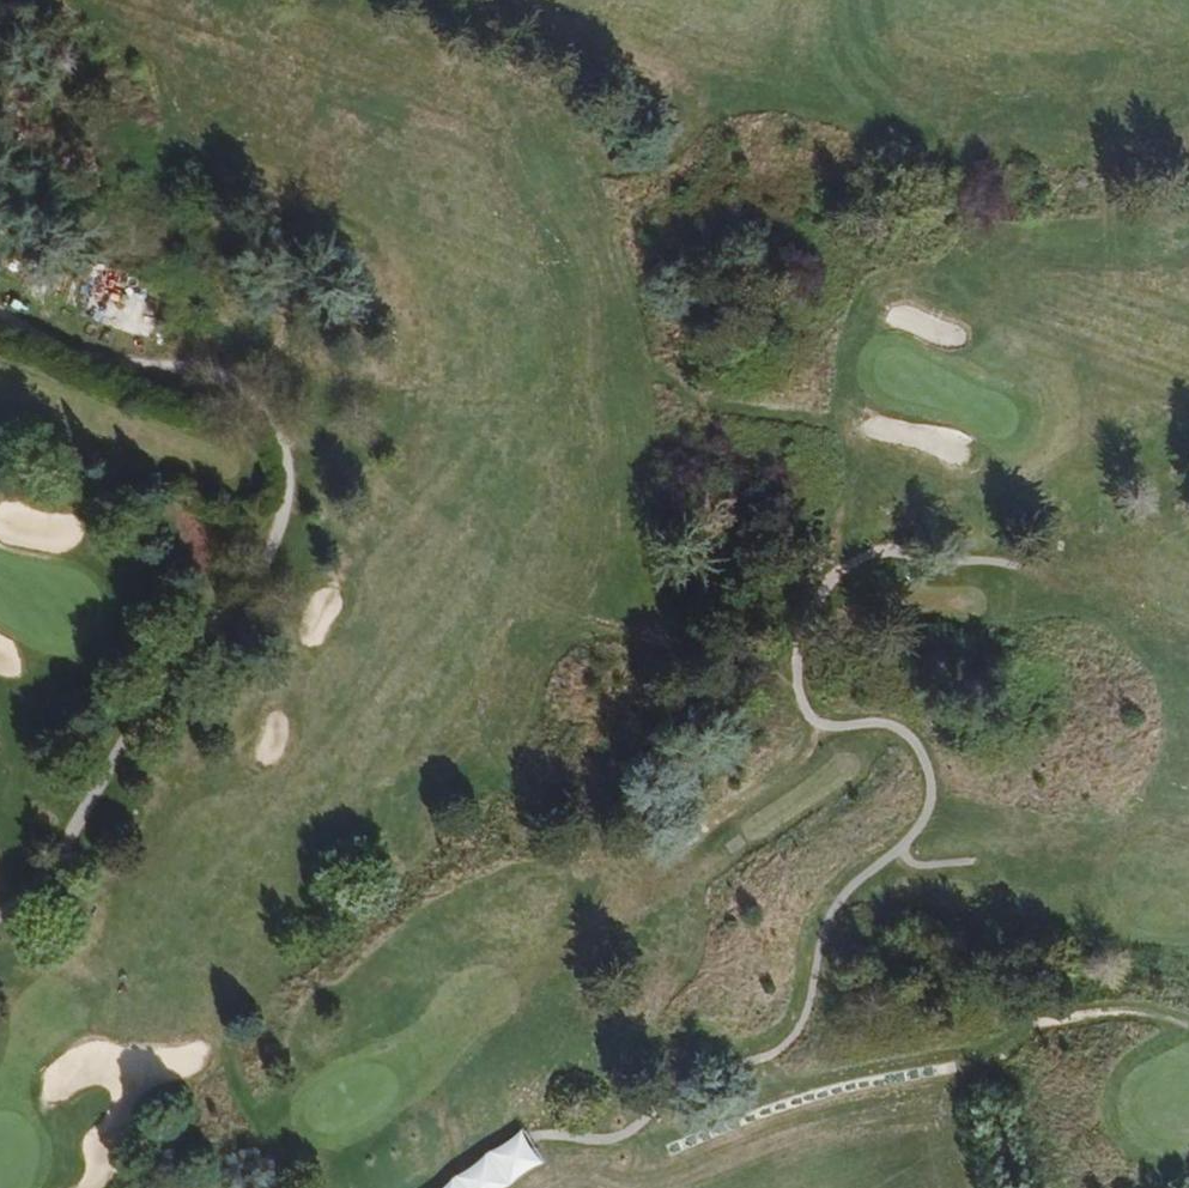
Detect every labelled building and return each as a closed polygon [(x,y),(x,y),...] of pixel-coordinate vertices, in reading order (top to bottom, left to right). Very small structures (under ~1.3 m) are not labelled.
[(507,1186),(543,1162),(523,1129),(467,1168),(441,1187),(504,1187),(507,1186)]
